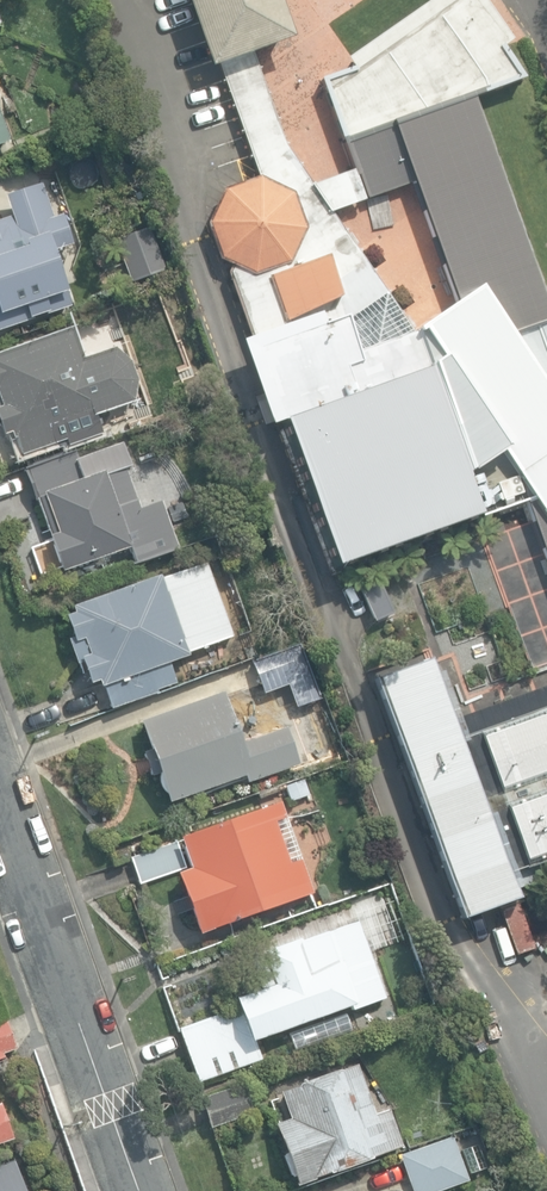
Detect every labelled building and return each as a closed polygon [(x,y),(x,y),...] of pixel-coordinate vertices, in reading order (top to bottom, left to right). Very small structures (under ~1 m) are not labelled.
[(513,205),(499,166),(512,162),(504,139),(507,138),(494,103),(491,104),(488,93),(522,81),(499,49),(508,42),(479,0),(431,0),(346,59),(351,70),(320,82),(337,131),(328,134),(343,175),(312,186),(284,145),(251,55),(290,41),(275,0),(183,0),(208,71),(218,67),(258,178),(223,191),(207,226),(219,260),(229,266),(227,274),(252,344),(239,345),(269,427),(281,423),(333,567),(477,516),(489,521),(525,508),(524,530),(534,558),(487,575),(526,683),(546,676),(546,300),(513,205)] [(71,89),(85,95),(89,86),(74,79),(71,89)] [(11,144),(0,111),(0,148),(11,144)] [(40,184),(4,196),(11,216),(0,220),(0,331),(75,305),(57,251),(73,245),(63,214),(52,218),(40,184)] [(20,456),(65,441),(67,446),(100,435),(94,417),(133,403),(137,381),(130,362),(113,348),(82,359),(71,329),(0,354),(0,430),(2,437),(10,434),(12,441),(15,440),(20,456)] [(44,533),(59,575),(126,551),(132,566),(180,549),(163,502),(139,510),(126,473),(132,470),(122,442),(75,459),(73,453),(26,470),(48,532),(44,533)] [(231,636),(205,563),(160,579),(159,576),(71,607),(73,613),(64,616),(74,643),(68,645),(74,661),(79,659),(88,684),(99,681),(109,709),(157,692),(156,689),(173,683),(166,663),(187,656),(186,652),(231,636)] [(286,686),(294,707),(311,701),(292,648),(250,663),(262,694),(286,686)] [(452,721),(430,660),(374,680),(458,920),(518,898),(508,873),(527,866),(528,869),(545,863),(546,867),(546,686),(452,721)] [(154,773),(165,804),(246,774),(249,783),(298,766),(284,728),(241,744),(222,692),(138,723),(148,749),(140,752),(149,775),(154,773)] [(284,787),(289,802),(309,796),(303,780),(284,787)] [(173,874),(195,937),(311,895),(279,805),(179,841),(131,858),(141,885),(173,874)] [(383,942),(369,902),(350,909),(355,922),(327,932),(326,931),(300,941),(299,938),(263,950),(269,967),(253,973),(259,990),(235,999),(238,1009),(179,1029),(197,1082),(262,1061),(255,1040),(349,1006),(351,1011),(384,999),(366,948),(383,942)] [(16,1053),(3,1019),(0,1020),(0,1059),(16,1053)] [(272,1124),(293,1184),(403,1145),(390,1110),(375,1115),(355,1060),(278,1088),(289,1118),(272,1124)] [(198,1099),(209,1129),(253,1115),(242,1084),(198,1099)] [(12,1138),(13,1137),(1,1102),(0,1102),(0,1142),(12,1138)] [(467,1184),(450,1136),(398,1155),(399,1158),(361,1172),(368,1190),(447,1190),(467,1184)] [(460,1148),(468,1174),(484,1169),(476,1143),(460,1148)] [(13,1160),(0,1165),(0,1190),(23,1190),(13,1160)]
